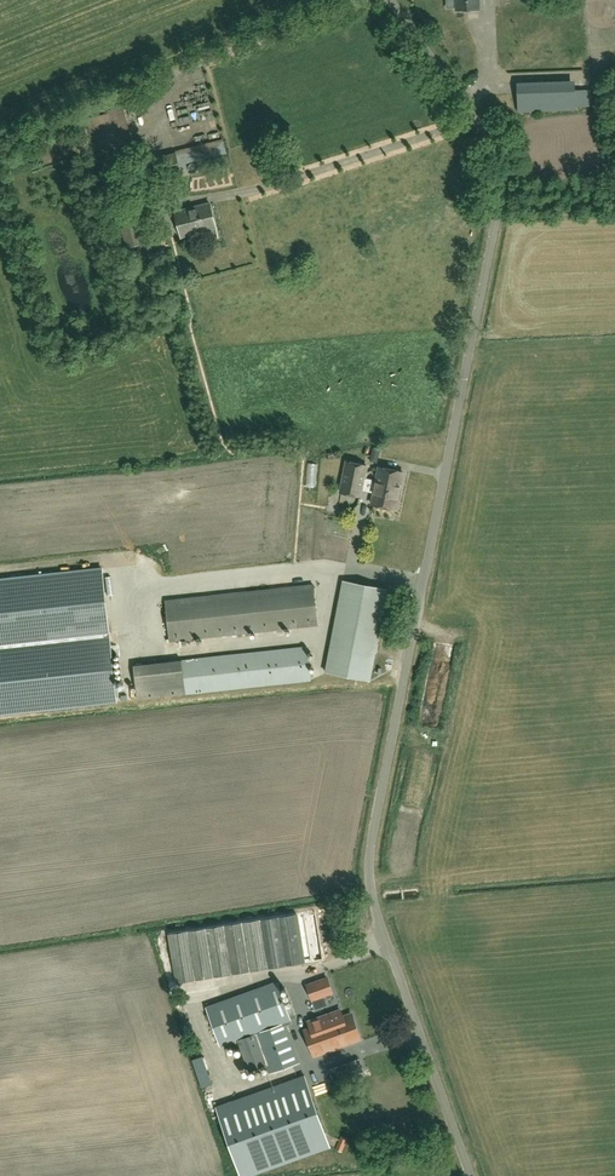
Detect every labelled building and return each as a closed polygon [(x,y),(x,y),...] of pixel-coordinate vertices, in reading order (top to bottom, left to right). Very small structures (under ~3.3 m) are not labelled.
[(478,0),(456,0),(457,10),(479,9),(478,0)] [(592,88),(575,89),(575,81),(517,83),(518,113),(576,111),(576,106),(592,105),(592,88)] [(107,111),(107,114),(86,119),(95,152),(132,142),(123,107),(107,111)] [(179,166),(227,154),(223,139),(173,152),(173,154),(152,159),(157,179),(181,173),(179,166)] [(113,185),(96,189),(97,194),(114,189),(113,185)] [(210,203),(201,205),(175,212),(182,238),(216,229),(210,203)] [(121,226),(128,248),(144,243),(137,221),(121,226)] [(347,462),(343,483),(341,492),(361,496),(362,490),(365,479),(367,466),(347,462)] [(377,481),(365,479),(362,490),(374,492),(372,504),(396,509),(404,473),(379,468),(377,481)] [(348,528),(348,516),(330,516),(330,528),(348,528)] [(0,580),(0,714),(116,701),(102,569),(0,580)] [(326,672),(371,680),(388,590),(343,581),(326,672)] [(294,628),(318,625),(314,585),(165,601),(170,642),(194,639),(195,642),(197,642),(197,639),(291,629),(291,631),(294,631),(294,628)] [(450,660),(454,647),(443,644),(440,657),(450,660)] [(308,647),(133,667),(137,700),(311,680),(308,647)] [(304,963),(297,914),(169,935),(176,983),(304,963)] [(320,924),(331,922),(329,914),(318,916),(320,924)] [(307,986),(312,1000),(332,993),(327,978),(307,986)] [(248,1072),(252,1071),(266,1066),(269,1074),(299,1063),(285,1023),(290,1021),(276,982),(206,1007),(220,1046),(237,1040),(248,1072)] [(325,999),(315,1002),(317,1011),(327,1007),(325,999)] [(304,1031),(313,1056),(360,1039),(351,1014),(343,1017),(340,1011),(308,1022),(310,1029),(304,1031)] [(355,1075),(350,1062),(330,1069),(334,1082),(355,1075)] [(329,1147),(304,1076),(215,1108),(239,1175),(248,1175),(329,1147)]
